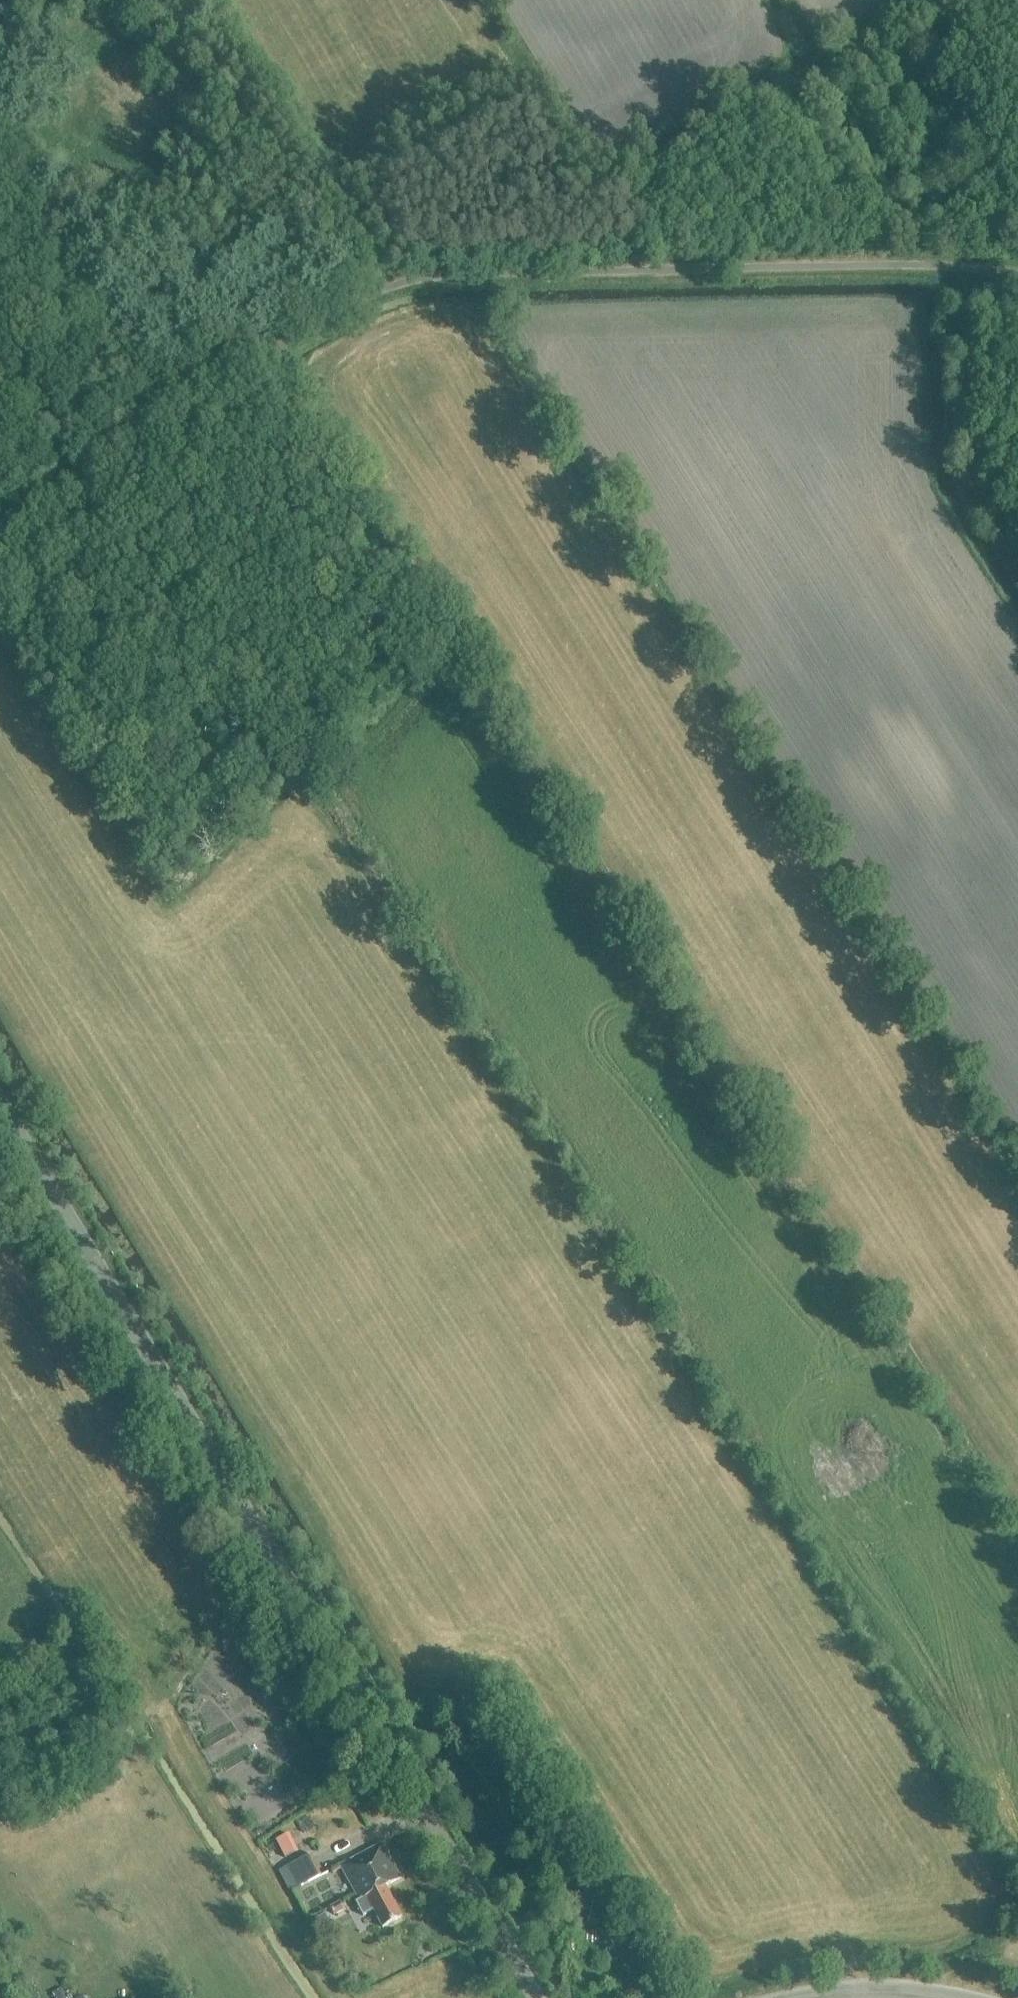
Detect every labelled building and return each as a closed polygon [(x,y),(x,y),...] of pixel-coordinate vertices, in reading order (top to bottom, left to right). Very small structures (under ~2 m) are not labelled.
[(367,1852),(340,1865),(364,1909),(371,1906),(382,1928),(401,1918),(385,1887),(400,1879),(381,1844),(367,1851),(367,1852)] [(289,1865),(299,1886),(321,1876),(311,1854),(289,1865)] [(610,1904),(598,1884),(578,1896),(589,1916),(610,1904)]
